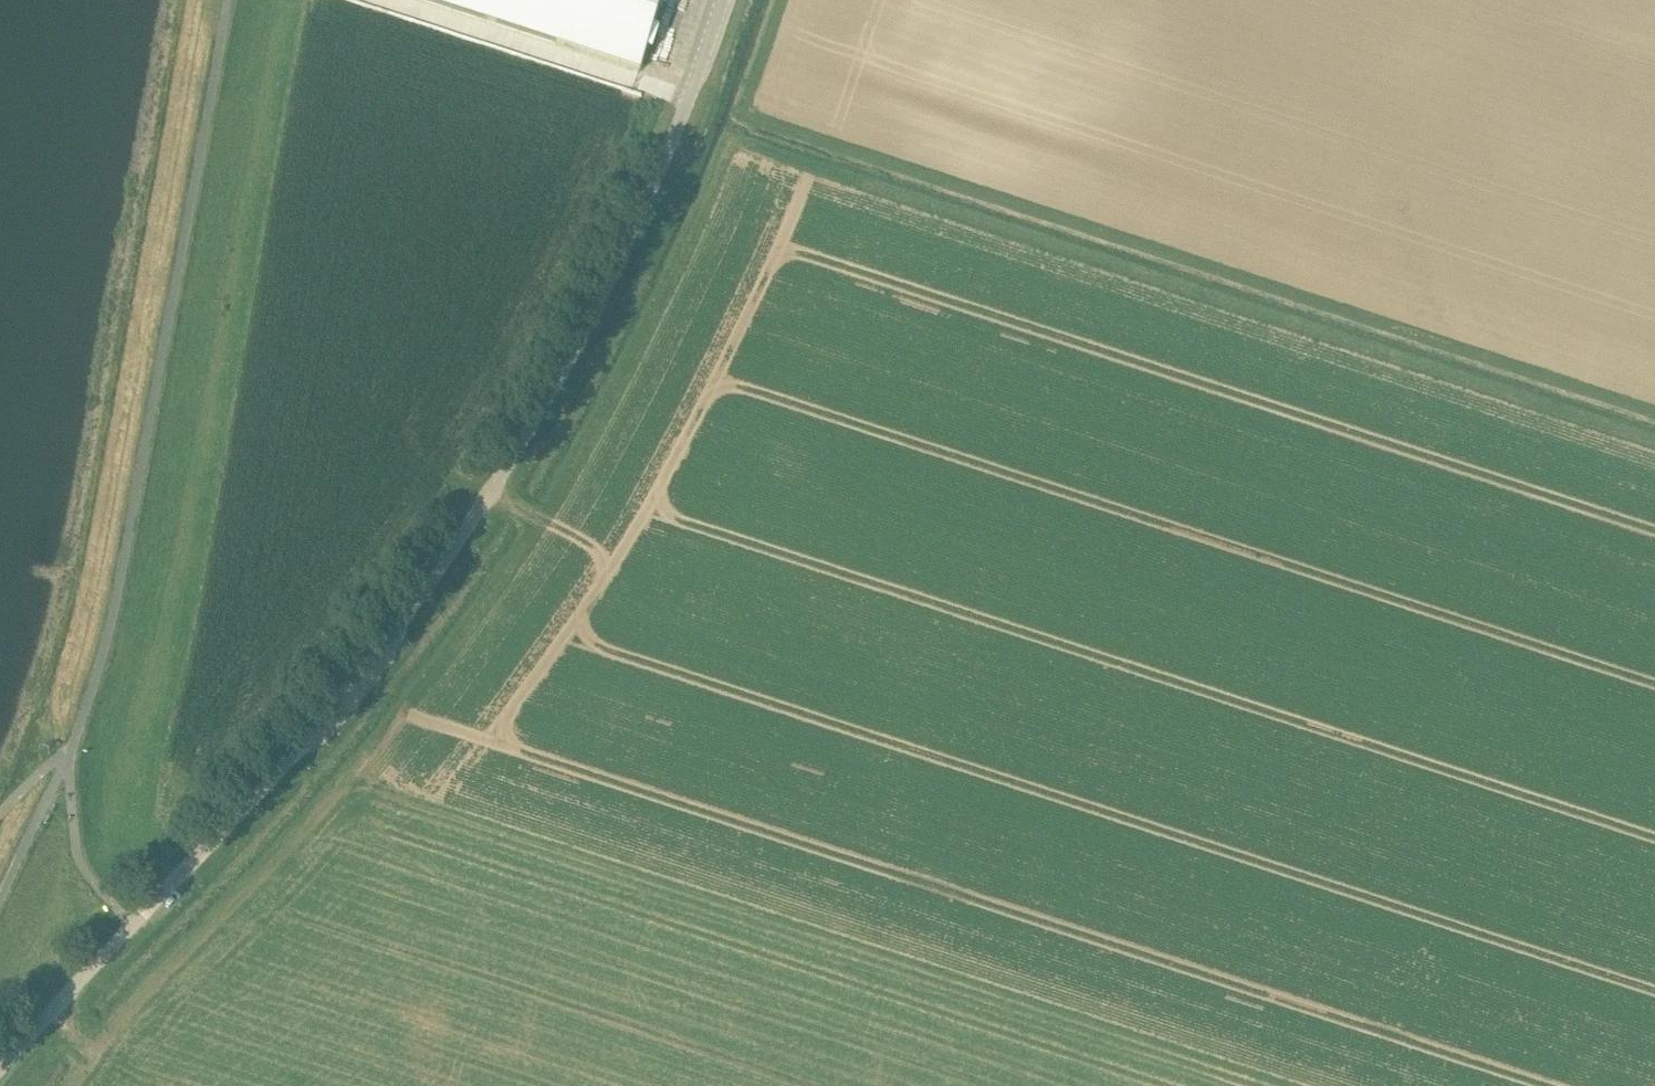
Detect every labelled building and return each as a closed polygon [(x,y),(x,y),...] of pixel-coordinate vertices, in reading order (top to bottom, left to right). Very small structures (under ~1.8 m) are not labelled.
[(550,40),(640,69),(663,0),(430,0),(550,40)]
